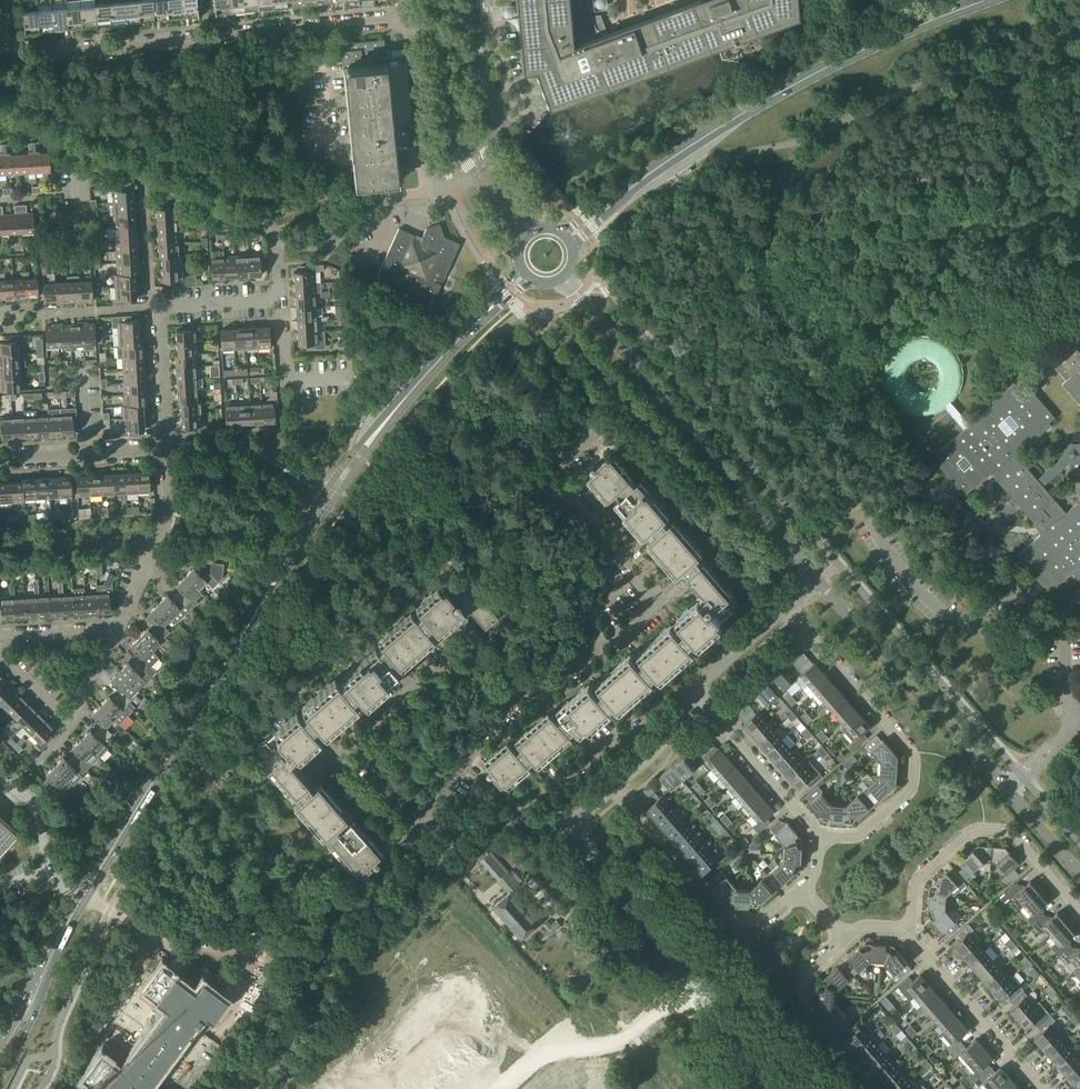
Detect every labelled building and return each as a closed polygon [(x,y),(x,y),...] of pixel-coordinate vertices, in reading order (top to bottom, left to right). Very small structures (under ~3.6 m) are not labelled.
[(67,8),(66,8),(68,29),(74,28),(83,27),(81,6),(80,6),(80,0),(66,2),(67,8)] [(124,2),(126,23),(131,22),(140,21),(138,0),(124,2)] [(140,21),(149,20),(155,20),(153,0),(142,0),(138,0),(140,21)] [(169,18),(167,0),(153,0),(155,20),(160,19),(169,18)] [(183,17),(182,0),(167,0),(169,18),(178,17),(183,17)] [(183,17),(189,16),(197,15),(198,16),(199,16),(198,13),(197,2),(197,0),(182,0),(183,17)] [(230,13),(229,0),(214,0),(215,11),(215,14),(216,14),(216,16),(225,15),(225,16),(226,16),(225,13),(230,13)] [(236,12),(245,11),(243,0),(229,0),(230,13),(236,12)] [(259,10),(258,0),(243,0),(245,11),(253,10),(259,10)] [(273,8),(273,0),(258,0),(259,10),(265,9),(273,8)] [(522,12),(528,72),(540,71),(552,102),(727,39),(801,11),(800,0),(700,0),(654,17),(653,17),(601,37),(598,30),(602,28),(599,19),(575,22),(575,20),(574,20),(573,7),(572,0),(521,0),(522,12)] [(120,23),(126,23),(124,2),(110,3),(112,24),(120,23)] [(66,3),(52,5),(54,30),(63,29),(68,29),(66,8),(66,3)] [(103,24),(112,24),(110,3),(95,5),(97,26),(103,25),(103,24)] [(37,6),(38,11),(40,31),(46,31),(46,30),(54,30),(52,5),(37,6)] [(81,6),(83,27),(92,26),(97,26),(95,5),(87,6),(81,6)] [(40,31),(38,11),(24,12),(22,12),(22,15),(23,15),(25,30),(24,30),(24,33),(26,33),(27,32),(34,32),(40,31)] [(354,183),(392,180),(398,179),(384,40),(340,44),(352,164),(353,169),(353,174),(354,183)] [(34,143),(36,172),(51,171),(49,152),(40,153),(39,150),(39,142),(34,143)] [(21,173),(36,172),(34,143),(29,143),(29,151),(28,154),(20,154),(21,173)] [(4,144),(6,174),(21,173),(20,154),(11,155),(10,152),(9,144),(4,144)] [(113,203),(134,201),(133,189),(131,189),(131,183),(123,179),(121,179),(121,181),(109,182),(109,190),(112,190),(113,203)] [(114,215),(134,214),(134,201),(113,203),(114,215)] [(10,233),(22,232),(21,205),(14,205),(15,211),(16,211),(16,214),(9,214),(10,233)] [(21,205),(22,232),(35,231),(33,213),(25,213),(25,211),(27,211),(26,205),(21,205)] [(10,233),(9,214),(2,215),(1,212),(3,212),(2,206),(0,206),(0,233),(10,233)] [(157,221),(178,220),(177,207),(156,208),(157,221)] [(115,227),(135,226),(134,214),(114,215),(114,226),(115,227)] [(158,232),(178,231),(178,220),(157,221),(158,232)] [(453,241),(444,237),(439,224),(426,229),(421,239),(399,229),(378,275),(434,301),(460,244),(453,241)] [(115,239),(136,238),(135,226),(115,227),(114,226),(111,227),(112,239),(115,238),(115,239)] [(159,245),(179,244),(178,231),(158,232),(159,245)] [(116,250),(137,249),(136,238),(115,239),(116,250)] [(180,256),(180,255),(179,244),(159,245),(159,257),(162,257),(180,256)] [(137,261),(137,249),(116,250),(111,251),(111,256),(116,256),(117,263),(137,261)] [(223,251),(210,252),(212,278),(225,277),(224,256),(223,251)] [(249,255),(250,276),(261,275),(261,269),(267,268),(266,254),(250,255),(249,255)] [(347,261),(360,267),(363,260),(350,254),(347,261)] [(163,269),(183,267),(183,255),(180,255),(180,256),(162,257),(163,269)] [(237,277),(250,276),(249,255),(235,256),(237,277)] [(225,277),(237,277),(235,256),(224,256),(225,277)] [(42,274),(54,273),(53,260),(41,261),(42,274)] [(135,274),(138,274),(137,261),(117,263),(117,275),(135,274)] [(295,284),(315,283),(314,271),(323,270),(323,264),(300,266),(301,271),(294,272),(295,284)] [(184,280),(184,275),(183,267),(163,269),(163,281),(181,280),(184,280)] [(14,298),(26,298),(24,271),(20,272),(21,279),(13,280),(14,298)] [(24,271),(26,298),(38,297),(37,278),(29,279),(29,271),(24,271)] [(14,298),(13,280),(5,280),(5,273),(0,273),(2,299),(14,298)] [(136,287),(135,274),(117,275),(115,275),(115,288),(136,287)] [(68,303),(80,302),(79,281),(79,275),(67,276),(67,282),(68,303)] [(194,275),(184,275),(184,280),(181,280),(181,285),(196,284),(196,276),(194,275)] [(80,302),(93,301),(92,280),(91,276),(86,276),(86,281),(79,281),(80,302)] [(56,303),(68,303),(67,282),(55,283),(56,303)] [(44,304),(56,303),(55,283),(43,283),(44,304)] [(316,295),(316,292),(315,283),(295,284),(295,296),(316,295)] [(136,287),(115,288),(116,299),(113,300),(113,305),(130,304),(130,299),(137,298),(136,287)] [(316,297),(316,295),(295,296),(296,308),(317,307),(316,297)] [(317,319),(317,316),(317,307),(296,308),(297,321),(317,319)] [(118,334),(139,332),(138,320),(131,321),(131,316),(112,317),(112,328),(118,328),(118,334)] [(339,329),(347,328),(346,317),(338,318),(339,329)] [(318,331),(317,321),(317,319),(297,321),(297,332),(318,331)] [(94,323),(82,324),(83,345),(83,350),(96,349),(95,344),(95,335),(94,323)] [(71,350),(76,350),(76,345),(83,345),(82,324),(70,325),(71,350)] [(46,347),(59,346),(58,325),(45,326),(46,347)] [(66,350),(71,350),(70,325),(58,325),(59,346),(59,347),(66,347),(66,350)] [(257,328),(258,348),(271,348),(269,327),(257,328)] [(234,350),(246,349),(245,328),(233,329),(234,350)] [(246,349),(258,348),(257,328),(245,328),(246,349)] [(177,342),(198,341),(197,329),(176,330),(177,342)] [(222,350),(234,350),(233,329),(220,330),(222,350)] [(318,331),(297,332),(298,345),(315,344),(315,347),(317,349),(321,349),(324,345),(324,334),(320,331),(318,332),(318,331)] [(140,345),(140,344),(139,332),(118,334),(119,347),(122,346),(140,345)] [(1050,593),(1074,572),(1079,579),(1079,497),(1076,500),(1078,502),(1066,512),(1043,485),(1069,462),(1077,463),(1079,460),(1079,444),(1079,445),(1071,444),(1065,449),(1065,457),(1038,480),(1015,453),(1027,442),(1029,445),(1052,425),(1050,422),(1055,418),(1028,386),(1022,380),(1017,384),(1015,382),(992,402),(994,404),(970,425),(953,404),(954,403),(960,394),(963,384),(964,373),(962,363),(957,353),(950,345),(941,339),(931,336),(920,335),(911,336),(901,340),(893,347),(887,356),(884,366),(883,377),(884,388),(889,397),(896,405),(905,412),(915,415),(925,416),(936,415),(945,410),(947,409),(964,430),(932,458),(965,495),(991,473),(1043,533),(1017,555),(1050,593)] [(19,353),(18,341),(17,338),(4,338),(4,342),(0,342),(0,355),(19,354),(19,353)] [(196,353),(196,354),(198,354),(198,341),(177,342),(178,354),(196,353)] [(122,358),(143,357),(142,344),(140,344),(140,345),(122,346),(119,347),(117,347),(117,357),(122,357),(122,358)] [(1075,347),(1058,361),(1060,362),(1055,366),(1066,379),(1062,383),(1079,404),(1079,352),(1075,347)] [(25,365),(25,352),(19,353),(19,354),(0,355),(0,367),(19,366),(25,365)] [(196,366),(196,354),(196,353),(178,354),(175,354),(176,367),(196,366)] [(123,369),(144,368),(143,357),(122,358),(123,369)] [(214,365),(209,365),(210,377),(220,376),(219,364),(214,365)] [(20,378),(19,366),(0,367),(0,379),(20,378)] [(176,379),(197,377),(196,366),(176,367),(176,379)] [(124,382),(144,381),(144,368),(123,369),(124,382)] [(177,391),(198,390),(197,377),(176,379),(177,391)] [(0,379),(0,390),(0,391),(21,390),(20,378),(0,379)] [(124,394),(145,393),(144,381),(124,382),(124,394)] [(199,401),(198,401),(198,390),(177,391),(178,403),(181,403),(181,402),(199,401)] [(261,402),(263,423),(275,422),(274,405),(277,405),(276,392),(272,392),(270,395),(271,398),(269,398),(267,400),(267,402),(261,402)] [(143,405),(143,406),(146,406),(145,393),(124,394),(125,406),(143,405)] [(181,415),(202,413),(201,401),(198,401),(199,401),(181,402),(181,403),(181,415)] [(251,423),(263,423),(261,402),(249,403),(251,423)] [(226,425),(238,424),(237,403),(225,404),(226,425)] [(238,424),(251,423),(249,403),(237,403),(238,424)] [(144,417),(143,406),(143,405),(125,406),(122,406),(123,418),(120,419),(144,417)] [(59,408),(61,435),(74,434),(73,424),(77,423),(76,407),(59,408)] [(49,435),(61,435),(59,408),(48,409),(48,415),(49,435)] [(36,415),(36,410),(24,410),(25,416),(24,416),(25,437),(38,436),(36,415)] [(202,413),(181,415),(182,427),(198,426),(199,432),(207,431),(207,426),(203,426),(202,413)] [(38,436),(49,435),(48,415),(36,415),(38,436)] [(14,437),(25,437),(24,416),(13,417),(14,437)] [(14,437),(13,417),(0,418),(0,420),(1,438),(14,437)] [(144,417),(120,419),(121,431),(119,433),(119,437),(138,436),(138,430),(145,430),(144,417)] [(703,601),(722,584),(698,557),(701,554),(672,521),(668,523),(665,519),(668,516),(639,482),(635,485),(612,458),(590,476),(610,499),(618,492),(622,496),(618,501),(647,534),(654,528),(658,532),(651,539),(680,572),(685,568),(704,590),(701,592),(702,593),(702,598),(701,599),(703,601)] [(891,478),(903,479),(903,466),(892,465),(891,478)] [(126,494),(138,493),(137,472),(124,473),(126,494)] [(137,472),(138,493),(151,492),(149,472),(137,472)] [(114,494),(126,494),(124,473),(113,474),(114,494)] [(89,496),(102,495),(101,474),(88,475),(89,496)] [(102,495),(114,494),(113,474),(101,474),(102,495)] [(78,497),(89,496),(88,475),(76,476),(78,497)] [(59,477),(60,498),(72,497),(71,476),(59,477)] [(47,498),(50,498),(60,498),(59,477),(46,478),(47,498)] [(24,500),(35,499),(34,478),(22,479),(22,482),(23,482),(24,500)] [(45,499),(47,498),(46,478),(34,478),(35,499),(45,499)] [(24,502),(24,500),(23,482),(22,482),(10,483),(11,503),(24,502)] [(11,503),(10,483),(0,483),(0,504),(11,503)] [(127,506),(127,514),(139,513),(138,506),(127,506)] [(185,577),(200,590),(207,582),(213,588),(218,582),(215,579),(223,570),(224,564),(211,562),(210,569),(203,577),(194,568),(185,577)] [(109,573),(104,585),(104,590),(98,590),(97,591),(97,592),(98,613),(111,612),(110,605),(114,605),(112,581),(115,576),(109,573)] [(191,609),(198,602),(196,600),(202,593),(199,591),(200,590),(185,577),(176,585),(180,590),(176,594),(186,604),(191,609)] [(468,584),(455,595),(449,601),(440,590),(417,610),(420,613),(415,617),(413,614),(397,628),(379,643),(382,646),(365,661),(340,683),(337,680),(303,709),(306,712),(302,717),(299,713),(276,733),(295,754),(317,734),(315,731),(319,727),(322,730),(355,701),(352,697),(356,693),(363,701),(396,672),(389,664),(394,660),(398,665),(410,654),(431,635),(425,628),(429,624),(435,631),(465,606),(485,629),(497,617),(468,584)] [(722,584),(703,601),(679,621),(686,628),(682,632),(675,625),(642,654),(645,659),(641,662),(634,654),(601,683),(605,688),(600,691),(593,683),(560,713),(564,717),(559,721),(552,713),(518,742),(522,747),(518,751),(511,743),(488,763),(507,784),(534,760),(537,764),(575,731),(578,734),(606,710),(616,701),(619,704),(657,672),(660,675),(694,646),(691,642),(695,639),(698,642),(740,606),(722,584)] [(85,593),(84,588),(73,588),(73,594),(74,614),(86,613),(85,593)] [(86,613),(98,613),(97,592),(85,593),(86,613)] [(50,616),(62,615),(61,594),(59,594),(49,595),(50,616)] [(62,615),(74,614),(73,594),(63,594),(61,594),(62,615)] [(186,604),(176,594),(171,599),(167,595),(158,604),(173,618),(173,617),(177,622),(191,609),(186,604)] [(38,616),(50,616),(49,595),(39,596),(36,596),(38,616)] [(14,618),(26,617),(24,596),(15,597),(12,597),(14,618)] [(26,617),(38,616),(36,596),(34,596),(24,596),(26,617)] [(1,619),(14,618),(12,597),(11,597),(0,598),(1,619)] [(155,627),(165,637),(170,632),(164,626),(173,618),(158,604),(150,612),(160,622),(156,627),(155,627)] [(161,642),(165,637),(155,627),(151,632),(148,629),(139,637),(153,652),(162,643),(161,642)] [(141,656),(136,661),(146,671),(152,677),(157,672),(151,666),(159,658),(153,652),(139,637),(130,646),(141,656)] [(198,643),(187,654),(192,659),(203,648),(198,643)] [(803,664),(809,659),(804,653),(793,662),(793,663),(798,668),(803,664)] [(526,677),(528,679),(529,678),(527,675),(526,672),(526,669),(527,666),(529,663),(531,661),(534,660),(537,659),(540,660),(543,661),(545,663),(546,665),(547,668),(547,671),(546,674),(545,676),(544,678),(542,680),(539,681),(539,682),(542,680),(545,679),(547,676),(548,673),(548,670),(548,666),(546,663),(543,660),(541,659),(538,658),(535,658),(531,659),(529,661),(527,664),(525,666),(524,669),(525,672),(525,674),(526,677)] [(803,689),(808,685),(815,679),(823,672),(818,667),(817,668),(809,659),(803,664),(798,668),(802,673),(800,675),(800,676),(795,680),(803,689)] [(128,663),(120,671),(139,690),(152,677),(146,671),(136,661),(132,666),(128,663)] [(777,674),(768,681),(780,694),(789,686),(792,684),(792,683),(782,672),(781,670),(777,674)] [(132,697),(139,690),(120,671),(111,680),(121,690),(117,695),(127,705),(133,711),(127,705),(133,699),(132,697)] [(808,685),(816,694),(829,682),(826,679),(828,677),(823,672),(815,679),(808,685)] [(12,686),(4,677),(0,681),(0,698),(12,686)] [(779,695),(780,694),(768,681),(760,688),(761,690),(757,693),(767,705),(775,699),(779,695)] [(829,682),(816,694),(824,703),(839,690),(834,685),(833,686),(829,682)] [(175,688),(170,683),(165,689),(171,693),(175,688)] [(21,694),(12,686),(0,698),(0,702),(6,709),(21,694)] [(832,712),(845,700),(842,697),(843,695),(839,690),(824,703),(832,712)] [(789,702),(794,697),(788,691),(783,695),(789,702)] [(15,717),(29,702),(21,694),(6,709),(15,717)] [(120,724),(133,711),(127,705),(117,695),(112,700),(109,697),(101,705),(120,724)] [(779,695),(775,699),(782,707),(786,704),(779,695)] [(794,697),(789,702),(792,706),(797,701),(794,697)] [(845,700),(832,712),(840,721),(854,708),(850,703),(848,704),(845,700)] [(22,725),(37,710),(29,702),(15,717),(22,725)] [(740,718),(752,708),(746,702),(735,712),(740,718)] [(119,724),(120,724),(101,705),(92,714),(102,724),(98,729),(108,739),(112,734),(106,728),(115,720),(119,724)] [(752,708),(740,718),(748,727),(747,729),(751,734),(766,721),(758,712),(756,713),(752,708)] [(854,708),(840,721),(847,730),(855,724),(861,719),(857,715),(859,713),(854,708)] [(789,718),(794,713),(790,709),(785,714),(789,718)] [(32,734),(46,719),(37,710),(22,725),(32,734)] [(804,720),(809,716),(806,712),(801,716),(804,720)] [(794,713),(789,718),(792,722),(797,717),(794,713)] [(809,716),(804,720),(808,724),(813,719),(809,716)] [(35,744),(41,750),(53,738),(49,734),(55,728),(46,719),(32,734),(38,740),(35,744)] [(847,730),(845,732),(853,742),(851,744),(855,749),(868,738),(863,733),(870,727),(866,721),(864,722),(861,719),(855,724),(847,730)] [(757,738),(761,742),(774,730),(766,721),(751,734),(756,739),(757,738)] [(804,736),(809,731),(806,727),(801,732),(804,736)] [(90,730),(81,739),(96,753),(100,757),(108,749),(103,744),(108,739),(98,729),(93,734),(90,730)] [(763,747),(767,752),(782,739),(774,730),(761,742),(764,746),(763,747)] [(820,738),(825,734),(822,730),(816,734),(820,738)] [(809,731),(804,736),(808,740),(813,735),(809,731)] [(295,754),(276,733),(257,750),(299,798),(296,801),(325,835),(328,832),(332,836),(329,839),(358,873),(379,854),(349,820),(342,827),(338,822),(345,816),(316,783),(312,787),(293,766),(296,763),(295,763),(296,758),(297,757),(295,754)] [(773,756),(776,760),(790,748),(795,743),(788,734),(782,739),(767,752),(772,757),(773,756)] [(825,734),(820,738),(823,742),(828,738),(825,734)] [(882,741),(877,735),(865,745),(881,762),(895,758),(894,755),(892,752),(894,751),(883,740),(882,741)] [(701,753),(713,743),(707,737),(696,747),(701,753)] [(77,752),(72,757),(82,767),(86,771),(100,757),(96,753),(81,739),(73,748),(77,752)] [(709,771),(727,756),(722,751),(721,752),(713,743),(701,753),(706,758),(701,762),(709,771)] [(820,754),(825,749),(822,745),(817,750),(820,754)] [(783,770),(798,757),(790,748),(776,760),(780,764),(778,765),(783,770)] [(825,749),(820,754),(823,758),(829,753),(825,749)] [(840,761),(845,757),(842,753),(836,757),(840,761)] [(680,758),(672,765),(684,779),(685,777),(696,768),(696,767),(686,756),(684,754),(680,758)] [(854,755),(848,760),(852,764),(857,759),(854,755)] [(710,772),(707,774),(715,783),(720,778),(733,767),(730,763),(731,762),(727,756),(709,771),(710,772)] [(82,767),(72,757),(68,762),(63,757),(55,766),(74,785),(83,776),(82,776),(86,771),(82,767)] [(798,757),(783,770),(787,775),(789,774),(792,778),(805,766),(798,757)] [(880,776),(894,783),(894,780),(895,778),(897,778),(898,764),(896,763),(896,761),(895,758),(881,762),(880,776)] [(843,764),(847,768),(852,769),(852,764),(848,760),(843,764)] [(805,766),(792,778),(795,782),(794,783),(795,784),(799,789),(799,788),(806,783),(810,787),(812,786),(823,777),(821,775),(818,771),(818,772),(810,763),(805,766)] [(664,773),(660,776),(661,777),(661,778),(671,789),(682,780),(684,779),(672,765),(664,773)] [(74,785),(55,766),(46,775),(48,777),(43,782),(60,799),(65,794),(65,793),(65,790),(62,787),(69,781),(74,785)] [(733,767),(720,778),(728,787),(742,774),(738,769),(736,770),(733,767)] [(844,770),(843,784),(851,777),(844,768),(844,770)] [(735,796),(749,785),(745,781),(747,780),(742,774),(728,787),(735,796)] [(892,786),(894,783),(880,776),(863,791),(867,795),(872,791),(879,799),(891,789),(890,788),(892,786)] [(695,784),(692,786),(694,788),(696,790),(700,795),(705,791),(701,786),(698,782),(695,784)] [(736,797),(732,801),(739,809),(743,805),(758,792),(754,787),(752,788),(752,789),(749,785),(735,796),(736,797)] [(825,819),(832,805),(822,793),(822,791),(818,785),(805,796),(806,798),(810,794),(814,800),(809,804),(819,816),(820,815),(823,816),(825,819)] [(644,802),(656,792),(650,787),(639,796),(644,802)] [(862,800),(867,795),(863,791),(846,806),(851,820),(853,819),(856,817),(857,819),(869,808),(862,800)] [(655,818),(670,805),(662,796),(660,798),(656,792),(644,802),(652,812),(651,813),(655,818)] [(758,792),(743,805),(751,815),(764,803),(761,799),(763,798),(758,792)] [(689,798),(692,802),(698,797),(694,793),(689,798)] [(708,804),(713,800),(710,796),(705,800),(708,804)] [(698,797),(692,802),(696,806),(701,801),(698,797)] [(713,800),(708,804),(711,808),(717,804),(713,800)] [(768,807),(764,803),(751,815),(758,823),(753,827),(758,833),(771,822),(767,817),(774,811),(769,805),(768,807)] [(670,805),(655,818),(660,823),(661,822),(665,826),(678,814),(670,805)] [(851,820),(846,806),(832,805),(825,819),(828,819),(831,820),(831,822),(845,823),(845,821),(848,820),(851,820)] [(708,820),(713,815),(710,811),(705,816),(708,820)] [(671,836),(686,823),(678,814),(665,826),(668,830),(667,831),(671,836)] [(724,822),(729,818),(725,814),(720,818),(724,822)] [(713,815),(708,820),(712,824),(717,819),(713,815)] [(18,834),(0,817),(0,853),(18,834)] [(95,823),(90,818),(85,823),(90,828),(95,823)] [(729,818),(724,822),(727,826),(732,822),(729,818)] [(780,840),(785,846),(800,841),(800,840),(798,838),(797,836),(798,835),(788,823),(784,826),(779,821),(770,828),(780,840)] [(686,823),(671,836),(676,841),(677,840),(680,844),(694,832),(686,823)] [(724,838),(729,834),(726,830),(720,834),(724,838)] [(687,854),(702,841),(694,832),(680,844),(684,848),(682,849),(687,854)] [(729,834),(724,838),(727,842),(732,838),(729,834)] [(744,845),(749,841),(745,837),(740,841),(744,845)] [(702,841),(687,854),(691,860),(693,858),(696,862),(710,850),(702,841)] [(785,846),(784,860),(798,867),(799,866),(799,865),(799,864),(800,861),(801,861),(802,847),(801,847),(800,844),(800,843),(800,841),(785,846)] [(990,863),(992,846),(978,845),(962,860),(966,865),(959,871),(969,883),(976,876),(973,872),(984,863),(990,863)] [(992,846),(990,863),(997,864),(1007,875),(1003,878),(1007,883),(1019,874),(1014,868),(1020,864),(1005,847),(992,846)] [(486,851),(478,858),(508,893),(513,889),(522,882),(494,849),(489,854),(486,851)] [(710,850),(696,862),(699,866),(698,867),(703,873),(718,860),(710,850)] [(784,860),(768,874),(771,879),(778,886),(784,883),(796,873),(795,871),(796,869),(797,868),(798,867),(784,860)] [(730,902),(737,888),(721,870),(709,880),(714,887),(724,899),(725,898),(728,900),(728,901),(730,902)] [(954,881),(947,872),(935,883),(936,884),(934,886),(932,888),(946,895),(950,892),(955,895),(967,885),(963,881),(959,876),(954,881)] [(752,888),(751,889),(756,904),(757,903),(758,902),(761,901),(762,902),(773,892),(778,886),(771,879),(768,874),(752,888)] [(1014,895),(1023,905),(1042,889),(1040,888),(1038,886),(1036,884),(1034,883),(1032,882),(1030,881),(1022,888),(1017,883),(1005,894),(1004,893),(1000,897),(1006,903),(1014,895)] [(731,902),(733,903),(735,903),(735,905),(750,906),(750,904),(753,904),(754,904),(756,904),(751,889),(737,888),(730,902),(731,902)] [(945,909),(946,895),(932,888),(932,891),(931,894),(929,894),(928,908),(930,909),(930,911),(930,914),(945,909)] [(509,926),(530,908),(513,889),(507,895),(507,894),(499,901),(493,907),(509,926)] [(1027,920),(1032,925),(1044,914),(1040,909),(1048,902),(1048,900),(1047,897),(1046,895),(1045,893),(1043,891),(1042,889),(1023,905),(1032,916),(1027,920)] [(980,900),(984,905),(989,901),(985,895),(980,900)] [(450,897),(445,902),(450,907),(455,902),(450,897)] [(445,902),(439,907),(445,912),(450,907),(445,902)] [(530,908),(509,926),(521,939),(541,922),(536,916),(539,914),(538,913),(539,912),(534,905),(530,908)] [(948,937),(960,927),(945,909),(930,914),(932,917),(933,919),(932,921),(943,932),(944,931),(948,937)] [(1047,932),(1050,937),(1055,932),(1069,921),(1067,919),(1065,917),(1063,916),(1061,914),(1059,913),(1057,912),(1049,920),(1044,914),(1032,925),(1040,934),(1045,930),(1047,932)] [(574,916),(569,920),(572,924),(578,920),(576,917),(574,916)] [(546,929),(544,930),(549,936),(561,925),(557,920),(552,924),(548,920),(543,925),(546,929)] [(993,928),(998,924),(994,920),(989,924),(993,928)] [(1051,947),(1059,956),(1071,946),(1067,940),(1075,933),(1074,930),(1074,928),(1073,926),(1071,924),(1070,922),(1069,921),(1055,932),(1050,937),(1056,943),(1051,947)] [(958,949),(962,955),(977,942),(981,938),(969,923),(957,934),(961,939),(955,944),(959,948),(958,949)] [(998,924),(993,928),(996,932),(1001,928),(998,924)] [(473,934),(468,939),(473,945),(479,939),(473,934)] [(1008,947),(1013,942),(1010,938),(1005,943),(1008,947)] [(468,939),(463,945),(468,950),(473,945),(468,939)] [(968,959),(972,963),(985,951),(977,942),(962,955),(967,960),(968,959)] [(1013,942),(1008,947),(1012,950),(1017,946),(1013,942)] [(885,962),(892,948),(889,947),(886,946),(886,945),(872,944),(872,945),(869,946),(866,946),(871,961),(885,962)] [(854,975),(871,961),(866,946),(863,948),(861,949),(860,948),(848,958),(855,966),(850,971),(854,975)] [(1077,968),(1079,966),(1079,947),(1076,951),(1071,946),(1059,956),(1067,966),(1072,962),(1077,968)] [(885,962),(890,968),(900,979),(912,969),(907,963),(908,962),(898,950),(896,952),(894,950),(892,948),(885,962)] [(985,951),(972,963),(975,966),(973,968),(978,973),(993,960),(985,951)] [(1024,965),(1029,960),(1026,956),(1021,961),(1024,965)] [(987,981),(1001,969),(993,960),(978,973),(982,978),(984,977),(987,981)] [(1029,960),(1024,965),(1027,969),(1033,964),(1029,960)] [(162,965),(144,990),(167,1007),(121,1068),(101,1053),(83,1077),(93,1085),(90,1088),(144,1088),(194,1021),(198,1024),(205,1013),(212,1018),(227,997),(203,979),(195,989),(162,965)] [(504,965),(499,970),(504,975),(509,970),(504,965)] [(854,975),(850,971),(845,975),(838,967),(826,977),(827,978),(825,981),(823,983),(837,990),(854,975)] [(989,986),(994,991),(1008,978),(1001,969),(987,981),(991,984),(989,986)] [(499,970),(493,975),(499,981),(504,975),(499,970)] [(1009,999),(1011,1001),(1015,997),(1020,992),(1021,992),(1017,988),(1020,985),(1012,975),(1008,978),(994,991),(998,996),(1000,995),(1003,999),(1007,996),(1009,999)] [(909,976),(898,986),(910,1000),(914,997),(929,984),(924,979),(923,980),(919,976),(913,981),(909,976)] [(836,1004),(837,990),(823,983),(822,986),(822,989),(820,989),(819,1003),(821,1003),(821,1006),(821,1009),(836,1004)] [(922,1006),(935,994),(932,990),(933,989),(929,984),(914,997),(922,1006)] [(1048,993),(1054,988),(1050,984),(1045,989),(1048,993)] [(1054,988),(1048,993),(1052,997),(1057,992),(1054,988)] [(1014,1014),(1018,1019),(1033,1006),(1035,1004),(1023,990),(1021,992),(1020,992),(1015,997),(1011,1001),(1015,1005),(1011,1008),(1015,1013),(1014,1014)] [(935,994),(922,1006),(929,1015),(944,1002),(940,997),(938,998),(935,994)] [(534,995),(529,1000),(534,1006),(540,1001),(534,995)] [(529,1000),(524,1006),(529,1011),(534,1006),(529,1000)] [(1051,1015),(1039,1001),(1036,1004),(1035,1004),(1033,1006),(1018,1019),(1023,1024),(1024,1023),(1028,1027),(1034,1022),(1038,1027),(1051,1015)] [(937,1024),(951,1012),(947,1009),(949,1007),(944,1002),(929,1015),(937,1024)] [(876,1012),(882,1007),(878,1003),(873,1008),(876,1012)] [(840,1032),(851,1022),(836,1004),(821,1009),(823,1011),(824,1014),(823,1015),(833,1027),(834,1026),(840,1032)] [(893,1015),(898,1010),(895,1006),(889,1011),(893,1015)] [(898,1010),(893,1015),(896,1019),(902,1014),(898,1010)] [(954,1016),(951,1012),(937,1024),(945,1033),(960,1020),(956,1015),(954,1016)] [(1073,1021),(1078,1016),(1075,1012),(1069,1017),(1073,1021)] [(1038,1042),(1043,1047),(1057,1034),(1060,1032),(1052,1022),(1055,1020),(1051,1015),(1038,1027),(1042,1031),(1036,1037),(1039,1041),(1038,1042)] [(850,1043),(855,1048),(869,1035),(873,1032),(861,1018),(848,1029),(852,1034),(848,1037),(852,1041),(850,1043)] [(945,1033),(942,1035),(943,1035),(950,1044),(946,1048),(950,1054),(962,1043),(958,1038),(967,1031),(963,1027),(965,1025),(960,1020),(945,1033)] [(893,1031),(898,1026),(895,1022),(890,1027),(893,1031)] [(909,1033),(914,1029),(910,1025),(905,1029),(909,1033)] [(467,1029),(451,1045),(451,1046),(458,1053),(456,1056),(458,1058),(461,1055),(460,1055),(477,1039),(476,1038),(471,1033),(473,1030),(469,1026),(467,1029)] [(898,1026),(893,1031),(896,1035),(902,1030),(898,1026)] [(329,1029),(324,1035),(329,1040),(335,1035),(329,1029)] [(914,1029),(909,1033),(912,1037),(917,1032),(914,1029)] [(1052,1055),(1065,1043),(1057,1034),(1043,1047),(1047,1053),(1049,1051),(1052,1055)] [(335,1035),(329,1040),(335,1045),(340,1040),(335,1035)] [(861,1052),(864,1056),(877,1044),(869,1035),(855,1048),(859,1053),(861,1052)] [(877,1044),(864,1056),(867,1060),(866,1060),(866,1061),(870,1066),(885,1053),(890,1049),(882,1040),(877,1044)] [(909,1049),(914,1044),(911,1040),(905,1045),(909,1049)] [(967,1063),(985,1048),(980,1043),(978,1044),(975,1040),(966,1048),(962,1043),(950,1054),(954,1058),(959,1054),(967,1063)] [(924,1051),(930,1047),(926,1043),(921,1047),(924,1051)] [(1065,1043),(1052,1055),(1055,1059),(1054,1060),(1058,1065),(1073,1053),(1065,1043)] [(914,1044),(909,1049),(912,1053),(917,1048),(914,1044)] [(930,1047),(924,1051),(928,1055),(933,1051),(930,1047)] [(975,1082),(992,1067),(988,1062),(991,1059),(988,1055),(989,1054),(985,1048),(967,1063),(975,1072),(970,1077),(975,1082)] [(880,1074),(893,1062),(885,1053),(870,1066),(875,1071),(876,1070),(880,1074)] [(1079,1062),(1079,1061),(1073,1053),(1058,1065),(1063,1071),(1064,1069),(1067,1073),(1079,1062)] [(924,1067),(930,1062),(926,1058),(921,1063),(924,1067)] [(299,1060),(293,1065),(298,1071),(304,1065),(299,1060)] [(886,1084),(901,1071),(893,1062),(880,1074),(883,1078),(882,1079),(886,1084)] [(930,1062),(924,1067),(928,1071),(933,1066),(930,1062)] [(1067,1073),(1071,1077),(1069,1078),(1074,1084),(1079,1078),(1079,1062),(1067,1073)] [(304,1065),(298,1071),(304,1076),(309,1071),(304,1065)] [(1009,1077),(1004,1071),(1003,1073),(999,1068),(996,1071),(992,1067),(975,1082),(979,1087),(984,1083),(989,1088),(995,1088),(1009,1077)] [(886,1084),(890,1088),(891,1088),(892,1088),(893,1088),(899,1088),(909,1080),(901,1071),(886,1084)] [(284,1083),(286,1085),(287,1085),(291,1088),(310,1088),(295,1073),(284,1083)] [(952,1083),(958,1079),(954,1075),(949,1079),(952,1083)] [(1015,1087),(1012,1083),(1013,1082),(1009,1077),(995,1088),(1013,1088),(1015,1087)] [(923,1085),(920,1088),(911,1078),(909,1080),(899,1088),(926,1088),(923,1085)] [(375,1086),(378,1088),(379,1088),(398,1088),(387,1079),(382,1085),(379,1082),(375,1086)]
